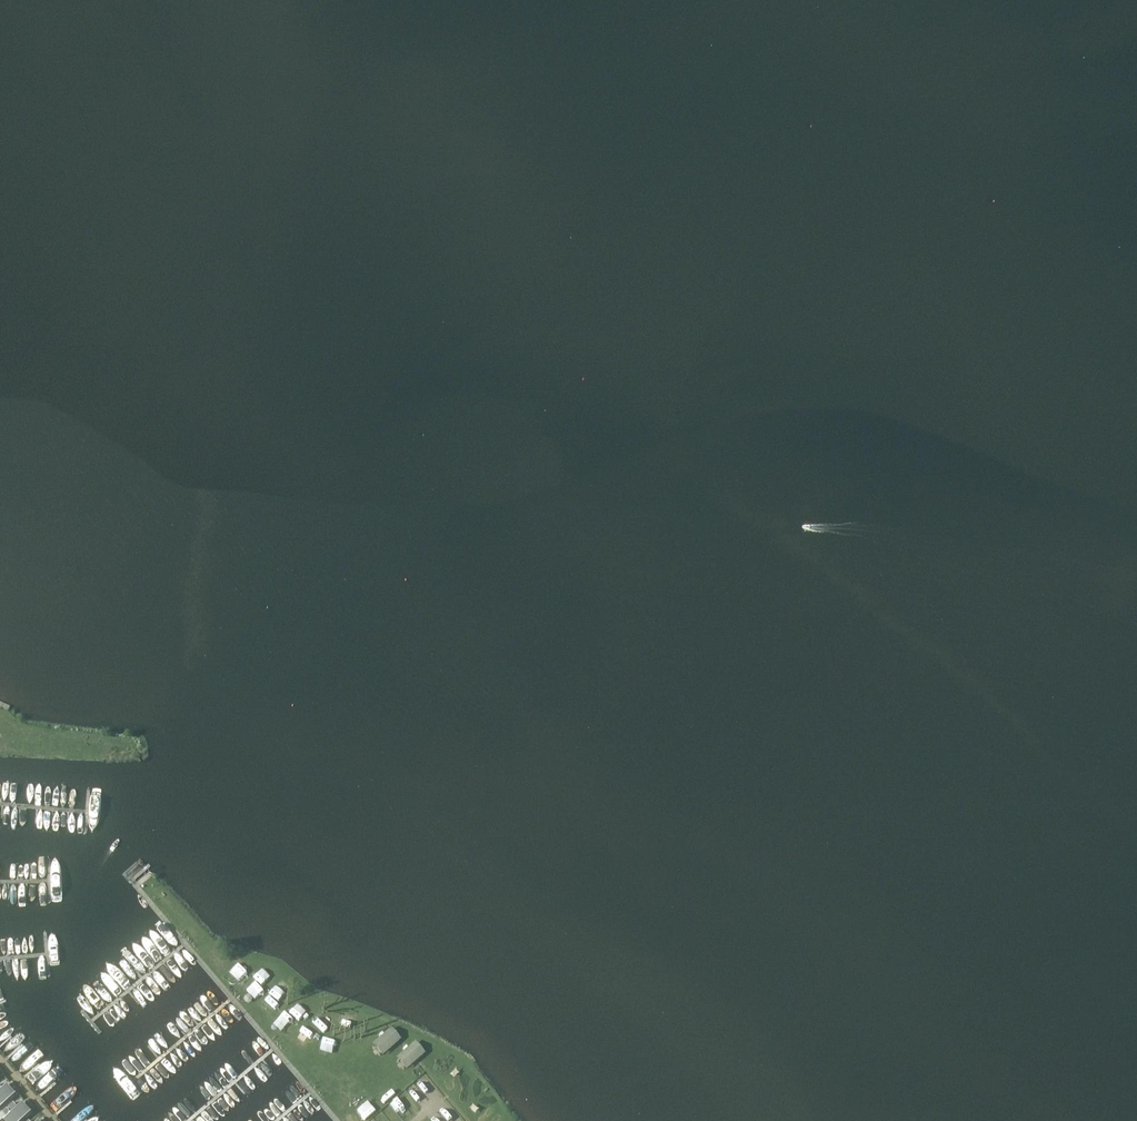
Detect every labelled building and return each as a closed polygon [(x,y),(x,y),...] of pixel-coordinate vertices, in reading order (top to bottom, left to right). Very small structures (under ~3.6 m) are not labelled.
[(15,1096),(14,1096),(13,1096),(6,1088),(6,1087),(6,1086),(0,1092),(0,1109),(15,1096)] [(8,1108),(11,1111),(16,1107),(13,1103),(8,1108)] [(30,1114),(29,1114),(21,1106),(22,1105),(22,1104),(11,1114),(7,1109),(2,1113),(7,1117),(3,1120),(4,1120),(5,1120),(22,1120),(30,1114)]
